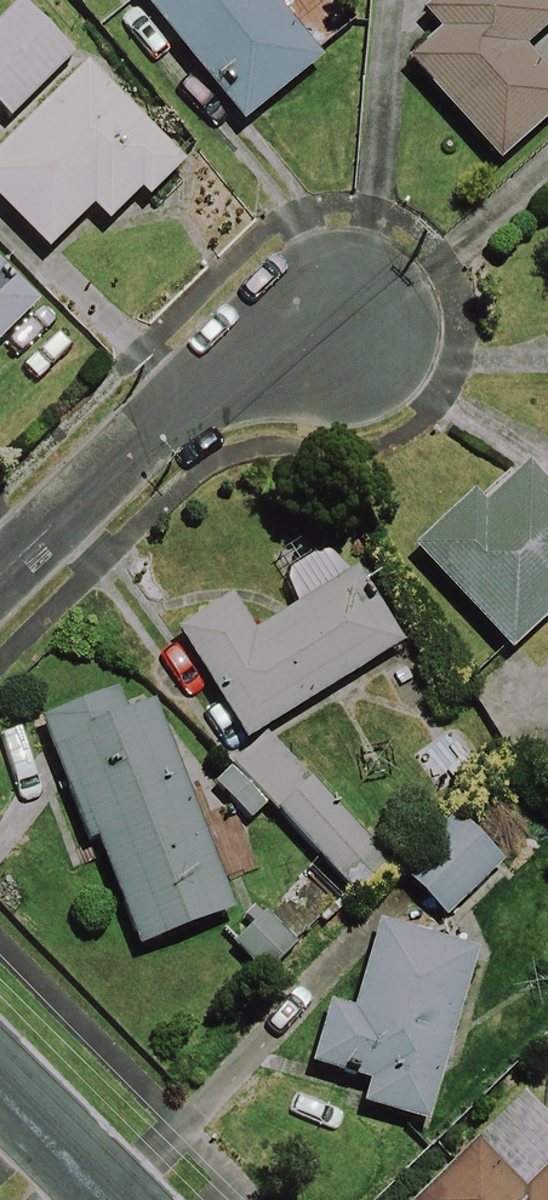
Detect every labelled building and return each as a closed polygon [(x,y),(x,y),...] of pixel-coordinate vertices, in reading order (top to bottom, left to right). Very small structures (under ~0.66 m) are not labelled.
[(262,0),(134,0),(236,129),(315,67),(272,13),(262,0)] [(530,0),(435,0),(418,15),(438,38),(404,68),(494,168),(547,120),(547,89),(517,54),(547,26),(547,20),(530,0)] [(17,8),(0,25),(0,119),(5,123),(69,60),(17,8)] [(83,74),(0,154),(0,211),(44,256),(89,212),(111,235),(177,171),(83,74)] [(0,279),(0,343),(32,312),(0,279)] [(506,472),(414,559),(506,657),(547,618),(547,517),(506,472)] [(397,652),(352,576),(248,638),(227,603),(174,635),(240,745),(397,652)] [(226,917),(147,714),(99,733),(88,704),(36,725),(83,847),(92,843),(134,953),(226,917)] [(271,738),(215,793),(250,829),(268,811),(334,880),(372,843),(271,738)] [(501,864),(475,838),(414,897),(440,923),(501,864)] [(476,960),(377,925),(347,1012),(328,1005),(306,1068),(371,1091),(365,1109),(418,1128),(476,960)] [(510,1102),(456,1152),(403,1199),(547,1199),(547,1143),(510,1102)]
